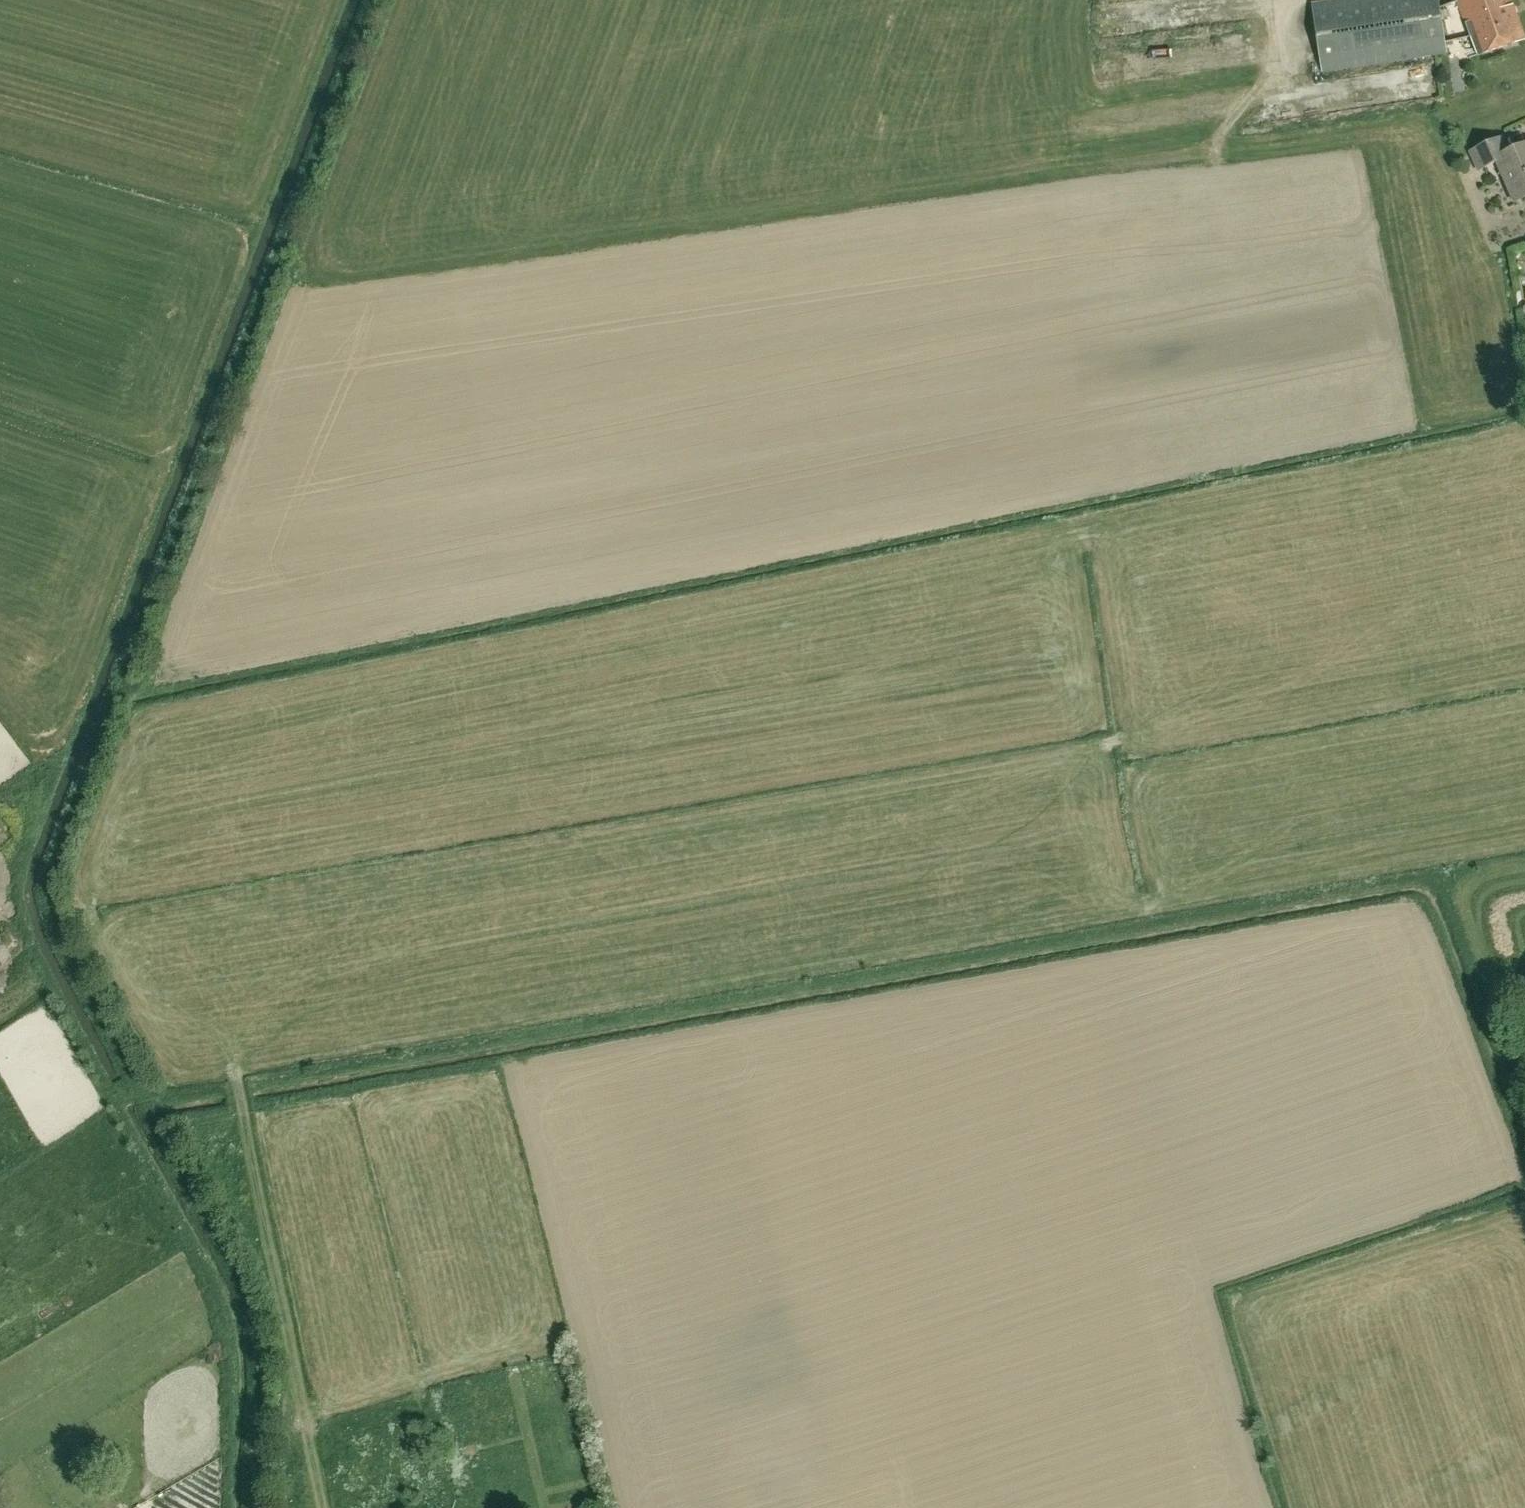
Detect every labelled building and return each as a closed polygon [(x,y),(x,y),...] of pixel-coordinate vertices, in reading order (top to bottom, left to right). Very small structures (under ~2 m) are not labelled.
[(1447,55),(1439,0),(1337,0),(1312,4),(1322,73),(1447,55)] [(1515,16),(1509,0),(1462,0),(1458,2),(1470,36),(1472,36),(1478,56),(1524,40),(1524,38),(1517,15),(1515,16)] [(1510,153),(1502,137),(1468,153),(1477,172),(1497,163),(1515,203),(1524,199),(1524,146),(1510,153)] [(213,1507),(227,1507),(234,1496),(204,1478),(193,1496),(213,1507)]
